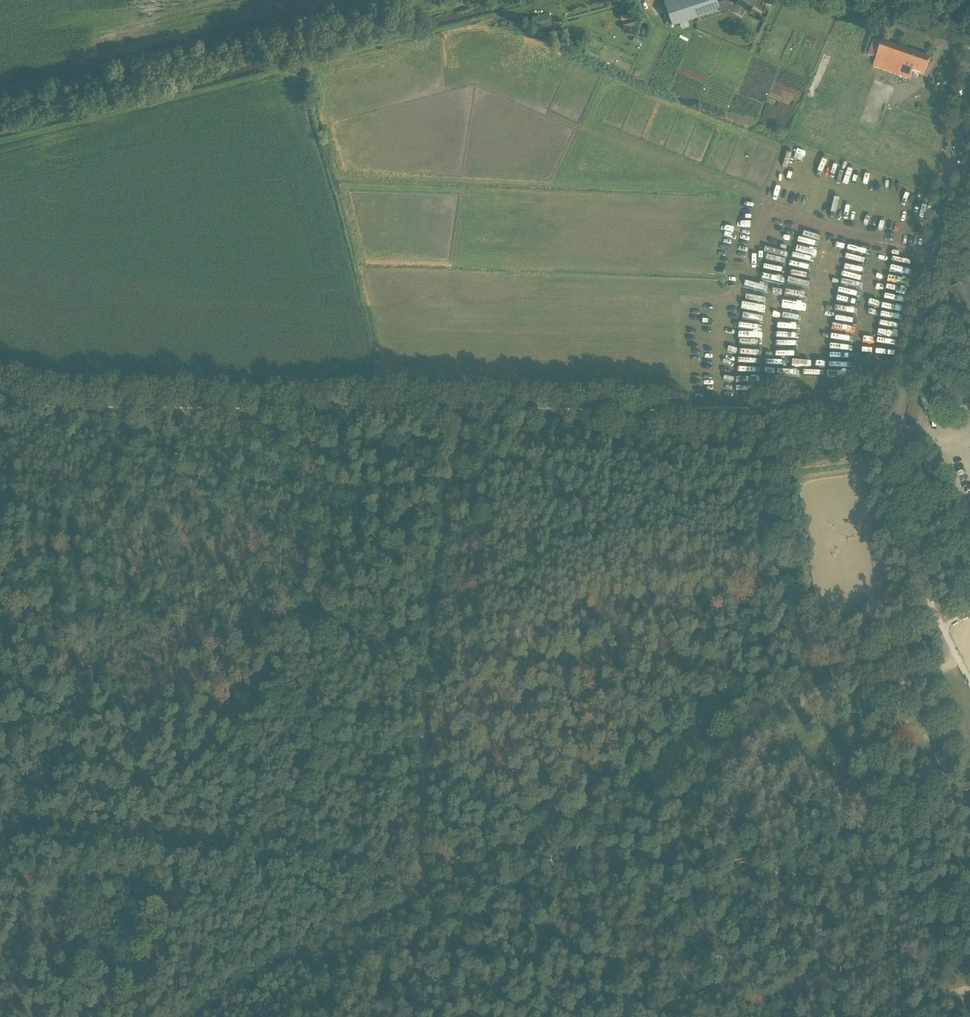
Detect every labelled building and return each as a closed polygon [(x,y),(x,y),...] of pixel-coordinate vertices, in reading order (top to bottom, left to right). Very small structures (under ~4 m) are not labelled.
[(673,23),(698,15),(720,8),(717,0),(666,0),(669,9),(673,23)] [(733,2),(731,6),(741,13),(746,6),(748,8),(754,0),(730,0),(733,2)] [(535,14),(538,27),(553,24),(550,10),(535,14)] [(624,26),(636,25),(634,11),(622,12),(624,26)] [(872,68),(909,80),(912,72),(924,76),(930,59),(881,43),(881,44),(872,41),(867,56),(875,59),(872,68)]
